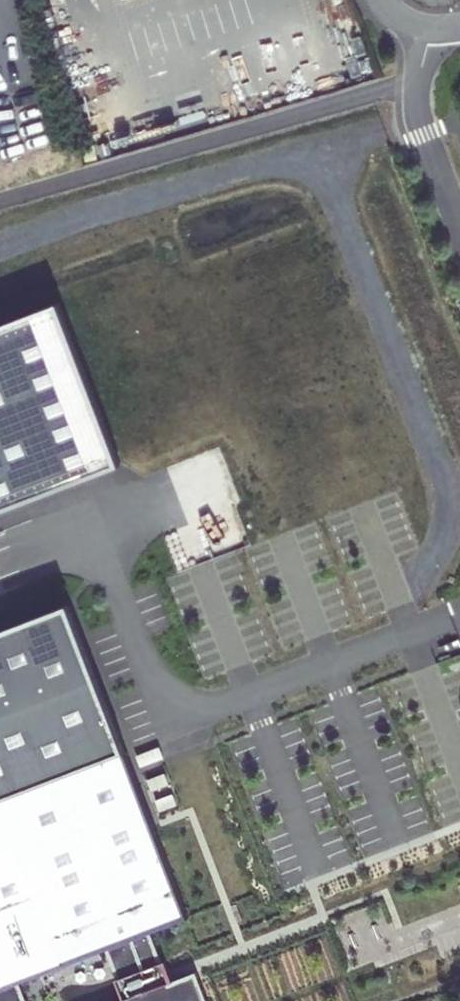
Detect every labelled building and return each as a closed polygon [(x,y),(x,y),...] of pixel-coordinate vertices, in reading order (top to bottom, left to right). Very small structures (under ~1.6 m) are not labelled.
[(121,465),(57,301),(0,323),(0,511),(121,465)] [(197,974),(170,984),(152,935),(189,921),(130,766),(70,607),(0,634),(0,1000),(207,1000),(197,974)]
